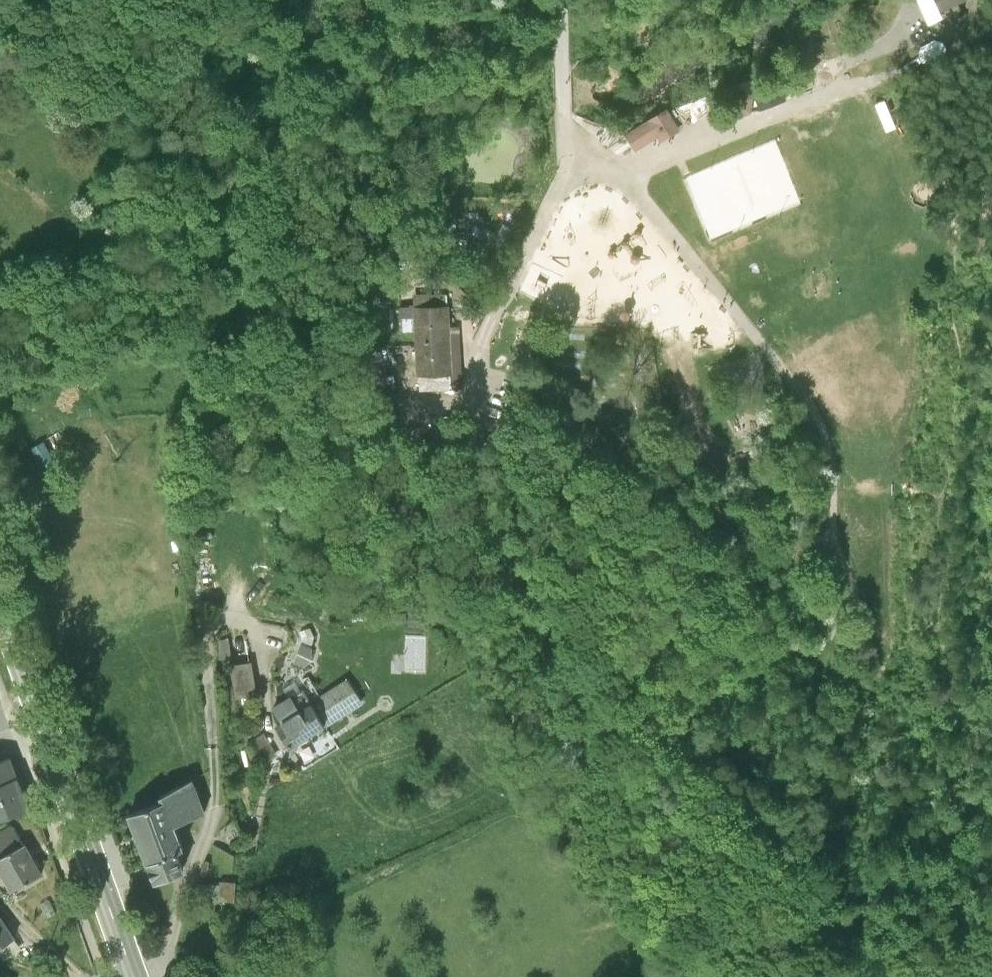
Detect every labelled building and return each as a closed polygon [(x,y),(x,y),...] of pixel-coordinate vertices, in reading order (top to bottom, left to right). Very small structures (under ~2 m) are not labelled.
[(939,11),(950,6),(958,2),(963,0),(934,0),(939,11)] [(950,6),(953,11),(961,8),(958,2),(950,6)] [(961,8),(953,11),(952,20),(959,25),(967,22),(968,13),(961,8)] [(659,98),(616,128),(629,146),(655,127),(663,138),(679,126),(659,98)] [(417,293),(418,307),(432,306),(432,292),(417,293)] [(432,306),(418,307),(419,331),(421,375),(454,374),(451,306),(432,306)] [(403,331),(419,331),(418,307),(402,308),(403,331)] [(455,388),(454,374),(421,375),(422,390),(455,388)] [(450,418),(416,422),(418,442),(452,438),(450,418)] [(425,618),(410,616),(408,631),(424,632),(425,618)] [(249,707),(245,673),(224,676),(229,709),(249,707)] [(281,692),(287,703),(292,700),(301,694),(295,683),(281,692)] [(347,685),(311,708),(325,729),(361,707),(347,685)] [(273,711),(282,726),(301,714),(292,700),(287,703),(273,711)] [(288,752),(325,729),(311,708),(301,714),(282,726),(274,731),(288,752)] [(18,781),(12,763),(0,767),(0,787),(18,781)] [(18,781),(0,787),(0,820),(29,810),(18,781)] [(207,815),(195,784),(167,798),(169,804),(167,805),(175,827),(207,815)] [(185,851),(175,827),(167,805),(132,819),(150,865),(177,854),(185,851)] [(0,834),(0,864),(26,848),(13,826),(0,834)] [(0,864),(0,871),(13,894),(43,876),(26,848),(0,864)] [(184,873),(177,854),(150,865),(157,884),(184,873)] [(220,886),(199,886),(198,898),(220,898),(219,903),(234,903),(236,884),(220,883),(220,886)] [(50,903),(41,908),(47,920),(55,915),(50,903)] [(0,919),(0,951),(15,941),(0,919)] [(15,941),(0,951),(0,954),(5,961),(21,951),(15,941)]
